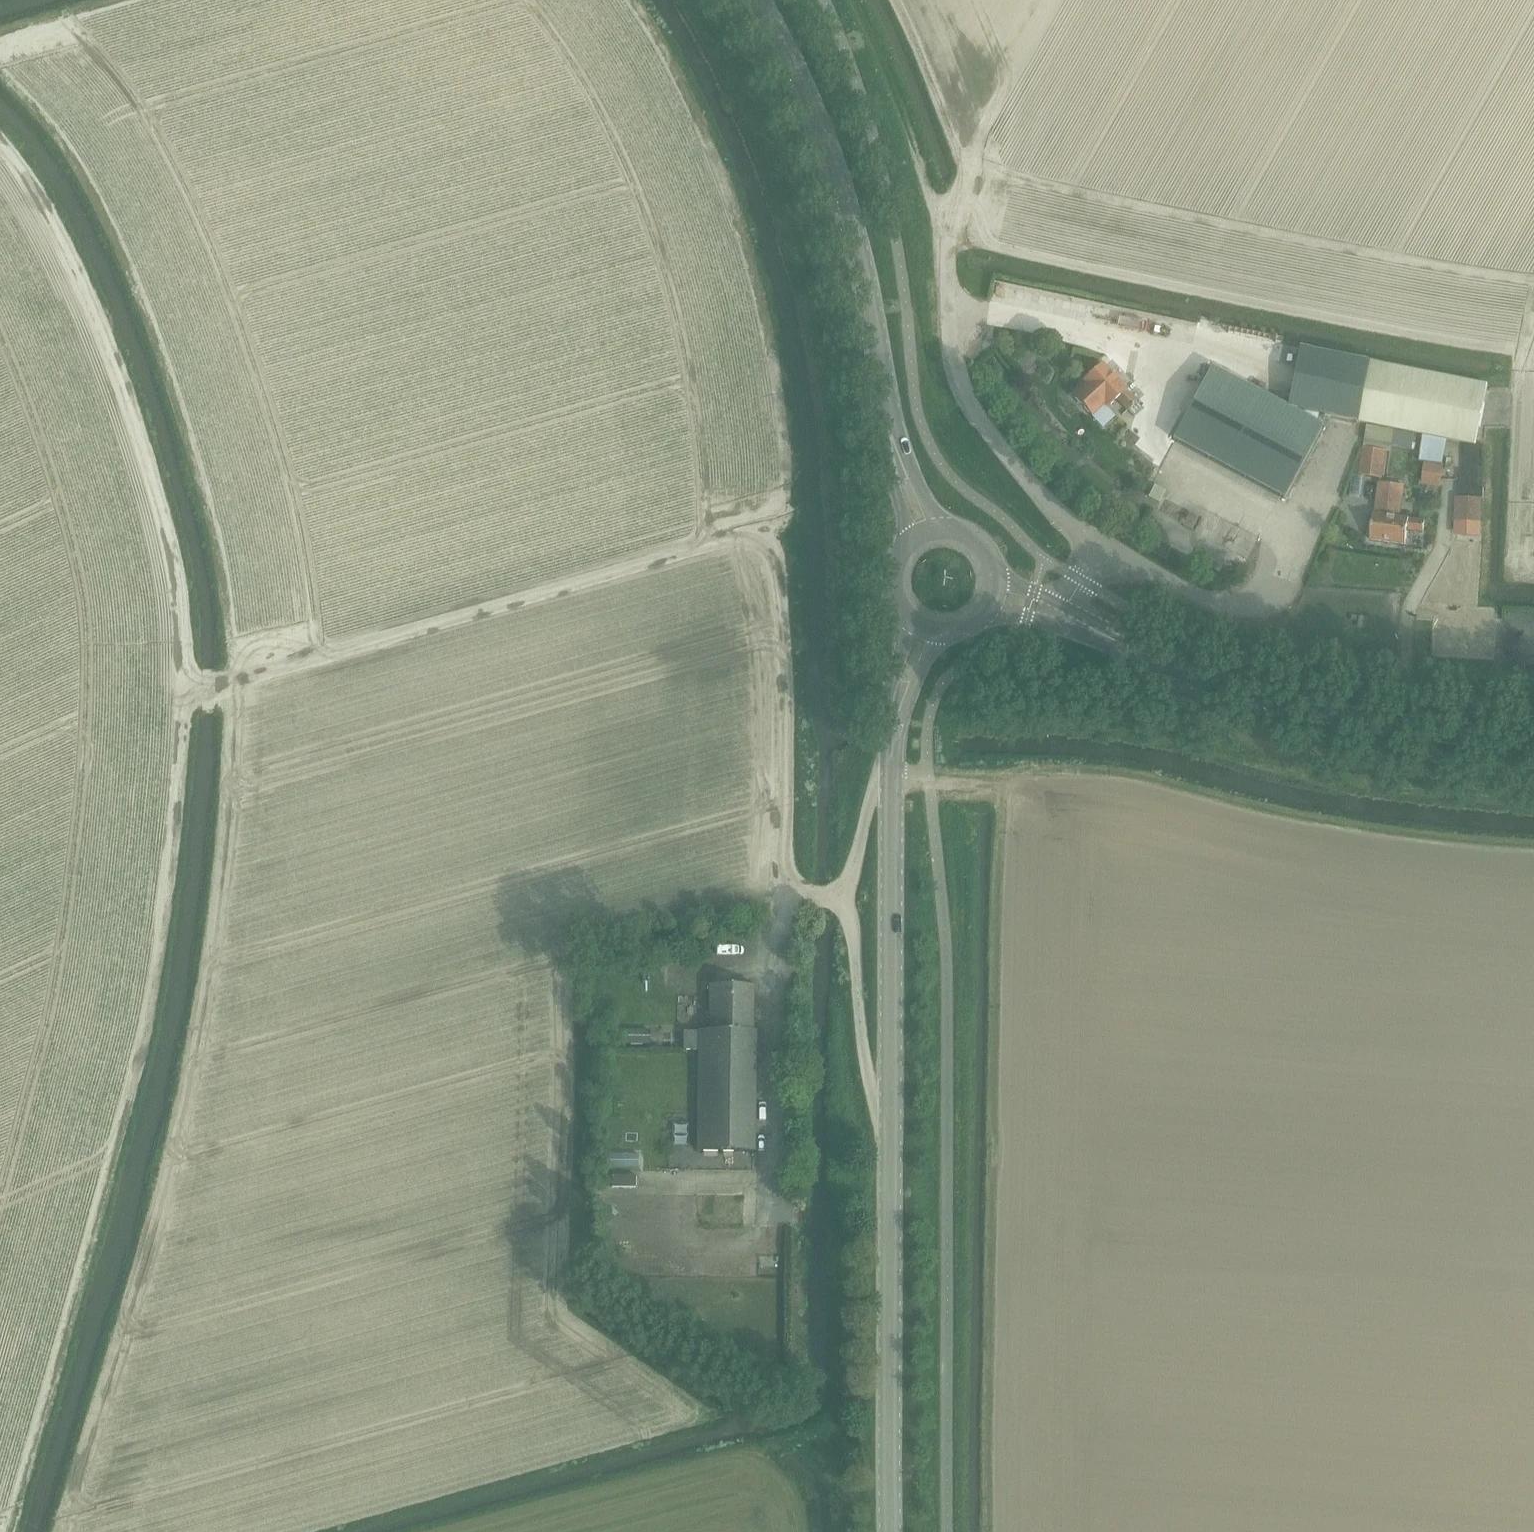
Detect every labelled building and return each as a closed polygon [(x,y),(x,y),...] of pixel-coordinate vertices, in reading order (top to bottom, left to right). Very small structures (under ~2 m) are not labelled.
[(1476,446),(1488,386),(1298,348),(1286,408),(1476,446)] [(1086,384),(1073,396),(1092,417),(1104,405),(1107,408),(1117,399),(1128,411),(1137,402),(1102,364),(1083,381),(1086,384)] [(1212,369),(1174,441),(1285,500),(1323,428),(1212,369)] [(1137,402),(1128,411),(1135,419),(1144,410),(1137,402)] [(1381,479),(1386,451),(1392,452),(1395,430),(1368,426),(1365,448),(1361,476),(1381,479)] [(1425,464),(1422,485),(1441,488),(1443,466),(1425,464)] [(1482,525),(1484,495),(1478,495),(1479,475),(1465,474),(1464,498),(1456,498),(1455,524),(1482,525)] [(1424,534),(1425,521),(1399,518),(1404,486),(1380,483),(1375,515),(1374,514),(1370,540),(1406,545),(1408,532),(1424,534)] [(1186,520),(1193,524),(1197,518),(1190,514),(1186,520)] [(700,1030),(698,1152),(748,1152),(750,1032),(754,1032),(754,985),(709,985),(709,1030),(700,1030)] [(649,1030),(623,1030),(623,1043),(649,1044),(649,1030)] [(638,1154),(609,1154),(609,1169),(638,1169),(638,1154)] [(636,1175),(612,1175),(612,1187),(636,1187),(636,1175)]
